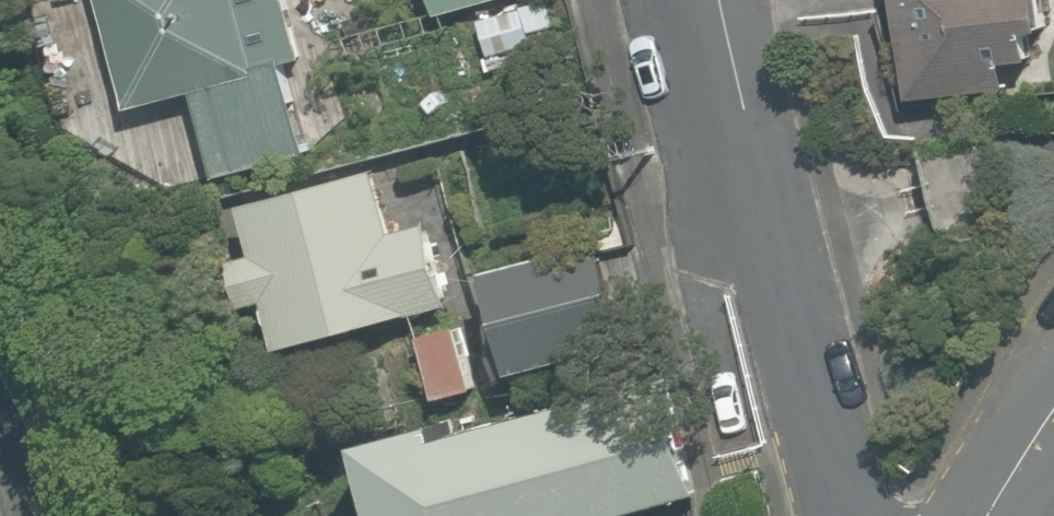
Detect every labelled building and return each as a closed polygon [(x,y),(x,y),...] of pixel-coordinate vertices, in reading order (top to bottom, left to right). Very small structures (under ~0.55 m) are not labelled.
[(129,113),(198,94),(222,183),(311,159),(285,64),(306,59),(290,0),(98,0),(129,113)] [(445,15),(497,0),(440,0),(445,15)] [(470,22),(483,64),(564,41),(552,0),(545,0),(470,22)] [(1041,0),(891,0),(903,97),(1050,79),(1041,0)] [(383,175),(254,211),(265,250),(236,258),(250,307),(278,299),(293,351),(445,308),(421,224),(398,230),(383,175)] [(604,244),(500,272),(526,362),(629,333),(604,244)] [(460,318),(413,328),(429,403),(476,393),(460,318)] [(370,425),(391,515),(616,515),(701,497),(673,374),(451,424),(448,408),(370,425)]
